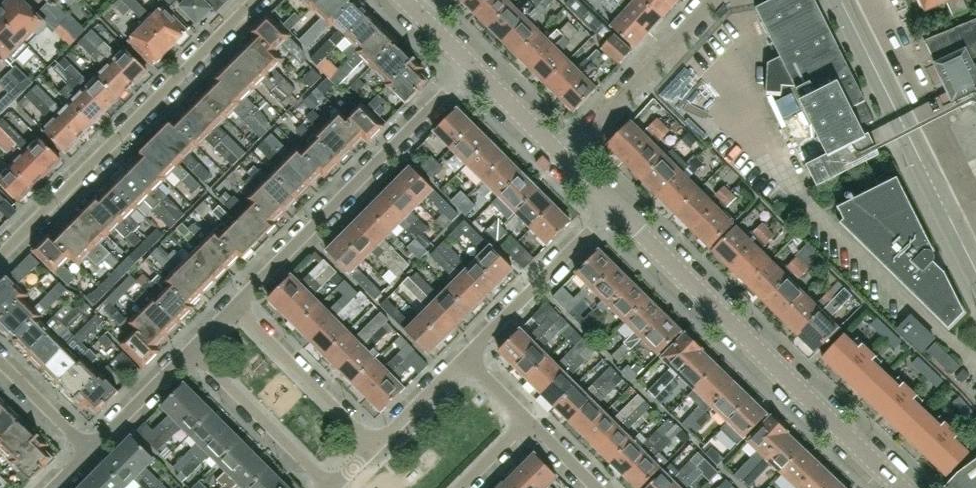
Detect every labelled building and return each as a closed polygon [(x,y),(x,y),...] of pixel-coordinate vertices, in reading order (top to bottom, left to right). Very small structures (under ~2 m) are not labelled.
[(25,45),(35,35),(37,38),(46,28),(51,33),(58,25),(41,9),(35,15),(20,0),(9,0),(6,3),(1,4),(0,5),(0,19),(25,45)] [(47,3),(41,9),(58,25),(67,17),(56,6),(62,0),(44,0),(47,3)] [(185,32),(185,31),(163,8),(160,10),(158,8),(152,14),(149,12),(147,15),(133,0),(127,7),(129,10),(168,48),(175,42),(180,41),(185,37),(185,32)] [(201,0),(185,0),(178,7),(195,24),(210,9),(201,0)] [(219,0),(201,0),(210,9),(215,13),(223,4),(219,0)] [(312,8),(322,19),(299,41),(307,48),(332,23),(331,23),(351,3),(350,2),(348,0),(319,0),(311,8),(312,8)] [(310,10),(312,8),(311,8),(319,0),(301,0),(310,10)] [(331,23),(332,23),(339,30),(320,49),(322,51),(314,59),(319,64),(346,37),(345,36),(367,14),(352,0),(350,2),(351,3),(331,23)] [(460,0),(459,2),(465,7),(467,7),(473,13),(487,0),(460,0)] [(473,13),(478,18),(478,20),(483,25),(485,25),(487,27),(510,4),(505,0),(487,0),(473,13)] [(510,4),(487,27),(489,28),(488,30),(493,36),(496,35),(502,41),(543,0),(529,0),(517,12),(510,4)] [(502,41),(508,47),(507,49),(513,55),(515,54),(516,55),(538,33),(530,25),(545,11),(543,9),(552,0),(543,0),(502,41)] [(630,51),(577,0),(568,0),(564,4),(605,42),(599,48),(603,52),(608,57),(617,66),(630,51)] [(616,19),(609,26),(633,48),(646,33),(620,9),(621,8),(617,4),(612,0),(595,0),(616,19)] [(640,0),(620,0),(617,4),(621,8),(620,9),(646,33),(660,19),(640,0)] [(660,19),(674,4),(670,0),(640,0),(660,19)] [(813,0),(773,0),(756,8),(780,57),(767,63),(765,92),(766,92),(766,95),(779,96),(780,93),(781,86),(795,86),(802,101),(800,102),(827,155),(806,165),(816,185),(877,155),(867,134),(864,136),(859,127),(873,120),(864,101),(813,0)] [(921,9),(924,7),(925,9),(944,0),(917,0),(921,9)] [(962,0),(945,0),(953,17),(967,10),(962,0)] [(168,48),(129,10),(124,15),(134,24),(132,25),(135,27),(133,29),(135,30),(128,37),(130,39),(128,42),(151,65),(153,64),(157,64),(163,58),(162,54),(168,48)] [(345,36),(346,37),(352,44),(334,62),(340,68),(348,60),(381,28),(367,14),(345,36)] [(67,17),(58,25),(73,41),(84,30),(69,15),(67,17)] [(267,16),(250,32),(255,37),(256,37),(272,52),(279,45),(301,65),(305,60),(303,51),(267,16)] [(282,25),(288,31),(297,23),(291,16),(282,25)] [(538,33),(516,55),(517,56),(516,58),(521,63),(523,63),(530,69),(577,22),(572,18),(568,22),(568,21),(558,31),(556,29),(546,40),(538,33)] [(2,63),(4,62),(9,66),(28,47),(25,45),(0,19),(0,61),(2,63)] [(923,42),(951,102),(975,91),(975,20),(923,42)] [(581,26),(577,22),(530,69),(536,75),(535,78),(540,83),(543,82),(545,84),(567,61),(559,54),(570,43),(568,41),(578,32),(577,30),(581,26)] [(90,28),(83,35),(132,84),(146,71),(124,49),(116,56),(109,49),(110,48),(90,28)] [(340,68),(337,71),(329,80),(336,87),(345,78),(364,59),(372,66),(372,67),(393,44),(393,45),(395,43),(381,28),(348,60),(340,68)] [(132,84),(83,35),(76,42),(95,61),(96,60),(104,68),(96,76),(118,98),(132,84)] [(256,37),(255,37),(242,50),(288,96),(294,90),(272,68),(280,60),(272,52),(256,37)] [(372,67),(372,66),(371,67),(388,84),(388,85),(409,63),(414,58),(413,58),(412,59),(405,52),(402,54),(393,45),(393,44),(372,67)] [(574,68),(567,61),(545,84),(546,85),(546,87),(550,93),(553,92),(558,97),(603,52),(599,48),(597,50),(596,49),(578,67),(577,65),(574,68)] [(288,96),(242,50),(228,65),(252,88),(259,81),(281,103),(288,96)] [(608,57),(603,52),(558,97),(564,103),(563,105),(568,111),(571,110),(573,112),(595,89),(588,81),(598,71),(597,70),(608,57)] [(388,85),(388,84),(387,86),(405,104),(427,81),(410,64),(414,59),(414,58),(409,63),(388,85)] [(104,112),(63,69),(57,63),(50,70),(76,96),(69,103),(91,125),(104,112)] [(69,64),(63,69),(104,112),(118,98),(96,76),(88,83),(69,64)] [(14,65),(5,74),(22,91),(32,82),(14,65)] [(252,88),(228,65),(213,80),(216,82),(266,131),(270,127),(261,118),(263,115),(244,96),(252,88)] [(301,79),(309,88),(320,77),(311,68),(301,79)] [(0,100),(0,114),(22,91),(5,74),(0,79),(0,87),(7,93),(0,100)] [(349,87),(356,94),(364,85),(358,78),(349,87)] [(216,82),(202,96),(224,118),(232,110),(259,137),(266,131),(216,82)] [(35,85),(29,91),(77,139),(91,125),(69,103),(61,111),(35,85)] [(29,91),(23,97),(49,123),(41,130),(63,152),(77,139),(29,91)] [(367,105),(373,111),(383,100),(377,94),(367,105)] [(202,96),(188,110),(238,160),(245,153),(217,125),(224,118),(202,96)] [(367,142),(382,127),(360,105),(352,113),(340,100),(334,106),(340,112),(339,112),(362,136),(362,137),(367,142)] [(457,110),(456,109),(433,132),(450,148),(472,126),(464,118),(466,116),(459,109),(457,110)] [(238,160),(188,110),(177,122),(174,119),(171,121),(195,145),(195,146),(203,138),(231,166),(238,160)] [(350,148),(327,125),(312,111),(308,115),(323,129),(315,137),(314,137),(337,161),(350,148)] [(362,136),(339,112),(327,125),(350,148),(362,137),(362,136)] [(640,133),(629,123),(607,145),(624,163),(662,124),(656,118),(640,133)] [(29,146),(28,147),(1,119),(0,120),(0,129),(15,145),(44,174),(59,159),(37,138),(29,146)] [(195,145),(171,121),(156,136),(191,171),(203,182),(209,175),(206,173),(198,164),(199,163),(188,152),(195,145)] [(662,124),(624,163),(641,179),(663,156),(653,146),(668,131),(662,124)] [(472,126),(450,148),(466,164),(488,142),(487,140),(489,139),(482,132),(480,134),(472,126)] [(314,137),(315,137),(304,127),(297,134),(309,146),(302,153),(321,172),(320,173),(323,176),(337,161),(314,137)] [(270,134),(263,141),(308,185),(320,173),(321,172),(302,153),(298,148),(291,155),(270,134)] [(153,140),(138,155),(162,179),(162,178),(170,170),(196,196),(203,189),(188,174),(153,140)] [(308,185),(263,141),(256,148),(277,169),(272,174),(295,198),(308,185)] [(490,143),(488,142),(466,164),(482,180),(504,158),(496,150),(498,148),(491,141),(490,143)] [(17,158),(8,166),(30,188),(44,174),(15,145),(10,150),(17,158)] [(670,149),(663,156),(641,179),(657,196),(680,173),(686,168),(687,166),(670,149)] [(138,160),(127,172),(168,212),(174,205),(156,187),(163,179),(162,178),(162,179),(138,155),(135,157),(138,160)] [(426,173),(437,162),(430,156),(420,167),(426,173)] [(504,158),(482,180),(498,197),(521,174),(519,173),(521,171),(514,164),(512,165),(504,158)] [(695,158),(687,166),(686,168),(692,174),(701,164),(695,158)] [(442,167),(437,162),(426,173),(432,178),(442,167)] [(8,166),(1,173),(0,171),(0,185),(17,202),(30,188),(8,166)] [(457,215),(409,167),(395,181),(418,204),(425,196),(450,222),(457,215)] [(272,174),(267,179),(257,169),(249,177),(283,211),(295,198),(272,174)] [(168,212),(127,172),(113,186),(135,208),(143,200),(152,209),(151,210),(169,228),(177,221),(168,212)] [(522,175),(521,174),(498,197),(514,213),(537,190),(529,182),(530,180),(524,173),(522,175)] [(697,191),(680,173),(657,196),(675,213),(697,191)] [(283,211),(249,177),(243,183),(253,193),(246,200),(251,204),(252,204),(273,226),(276,223),(274,220),(283,211)] [(933,249),(923,229),(923,230),(896,177),(889,181),(889,180),(835,207),(842,220),(838,223),(947,330),(964,313),(943,271),(942,272),(932,263),(934,259),(934,256),(932,253),(934,251),(933,249)] [(418,204),(395,181),(381,195),(421,235),(427,228),(419,221),(420,220),(410,211),(418,204)] [(113,186),(99,199),(99,200),(132,233),(139,226),(128,215),(135,208),(113,186)] [(720,201),(729,192),(723,186),(714,195),(720,201)] [(537,190),(514,213),(530,228),(552,206),(552,205),(553,203),(546,196),(544,198),(537,190)] [(455,207),(466,197),(460,191),(449,201),(455,207)] [(697,191),(675,213),(691,230),(714,207),(697,191)] [(720,201),(714,207),(691,230),(709,247),(731,224),(720,213),(735,198),(729,192),(720,201)] [(381,195),(368,209),(390,232),(398,224),(423,249),(429,243),(421,235),(381,195)] [(0,196),(0,209),(4,212),(10,206),(0,196)] [(99,200),(99,199),(96,196),(82,211),(106,235),(114,227),(134,247),(140,241),(132,233),(99,200)] [(475,206),(466,197),(455,207),(464,216),(475,206)] [(252,204),(251,204),(244,211),(232,198),(225,205),(233,214),(259,240),(273,226),(252,204)] [(256,244),(230,218),(218,206),(211,213),(226,228),(219,235),(219,236),(241,258),(256,244)] [(552,206),(530,228),(547,245),(569,222),(568,221),(570,219),(562,212),(560,213),(552,206)] [(390,232),(368,209),(353,223),(401,271),(407,265),(382,239),(390,232)] [(82,211),(68,225),(111,269),(118,261),(99,242),(106,235),(82,211)] [(512,269),(462,219),(447,234),(454,240),(461,233),(473,246),(474,245),(482,252),(473,260),(498,285),(506,277),(504,276),(512,269)] [(490,237),(501,226),(495,220),(484,231),(490,237)] [(226,267),(187,229),(182,223),(175,230),(195,251),(190,257),(214,280),(226,267)] [(353,223),(340,237),(362,259),(371,251),(396,276),(401,271),(353,223)] [(729,268),(768,229),(761,223),(752,232),(751,231),(745,237),(735,227),(712,250),(729,268)] [(191,224),(187,229),(226,267),(235,258),(238,261),(241,258),(219,236),(219,235),(215,231),(209,238),(199,228),(199,229),(194,224),(191,224)] [(68,225),(54,239),(53,240),(69,255),(78,264),(86,256),(105,275),(111,269),(68,225)] [(501,226),(490,237),(496,242),(506,232),(501,226)] [(142,242),(149,250),(163,236),(156,229),(142,242)] [(774,235),(768,229),(729,268),(747,284),(769,262),(758,251),(774,235)] [(54,239),(49,234),(32,251),(68,285),(75,278),(61,263),(69,255),(53,240),(54,239)] [(340,237),(325,251),(374,300),(381,293),(355,267),(362,259),(340,237)] [(443,241),(435,249),(483,297),(490,290),(491,292),(498,285),(473,260),(466,267),(458,259),(460,258),(443,241)] [(142,242),(127,257),(135,264),(149,250),(142,242)] [(523,269),(533,259),(516,242),(506,252),(523,269)] [(780,272),(769,262),(747,284),(764,301),(786,278),(791,273),(792,273),(813,250),(807,244),(780,272)] [(157,248),(150,255),(143,261),(150,268),(156,261),(171,275),(165,281),(169,286),(170,285),(189,305),(201,293),(166,257),(157,248)] [(181,248),(176,253),(173,250),(166,257),(201,293),(214,280),(190,257),(181,248)] [(483,297),(435,249),(429,255),(454,280),(446,289),(470,313),(478,306),(476,304),(483,297)] [(571,297),(561,287),(551,297),(568,314),(592,289),(614,267),(605,258),(607,257),(601,250),(599,252),(598,250),(575,273),(586,283),(571,297)] [(813,250),(792,273),(797,279),(808,268),(806,267),(819,255),(813,250)] [(0,283),(0,320),(22,299),(26,296),(16,286),(39,264),(29,254),(0,283)] [(135,264),(127,257),(113,271),(121,278),(135,264)] [(267,299),(268,300),(266,302),(274,309),(276,307),(282,313),(329,266),(322,259),(298,283),(290,276),(267,299)] [(329,266),(282,313),(288,319),(286,321),(294,329),(319,304),(311,297),(328,279),(332,283),(339,276),(335,272),(329,266)] [(614,267),(592,289),(602,299),(595,306),(601,312),(608,305),(630,283),(622,275),(624,273),(617,266),(615,268),(614,267)] [(107,293),(116,285),(121,279),(116,274),(102,288),(107,293)] [(415,274),(409,280),(455,325),(462,319),(463,320),(470,313),(446,289),(439,296),(430,287),(429,288),(415,274)] [(158,275),(151,282),(145,276),(137,283),(145,290),(153,299),(154,299),(178,322),(192,308),(189,305),(170,285),(169,286),(165,281),(158,275)] [(455,325),(409,280),(407,277),(401,283),(426,308),(418,317),(442,341),(450,333),(449,332),(455,325)] [(803,295),(786,278),(764,301),(780,318),(803,295)] [(124,281),(118,287),(126,296),(133,290),(124,281)] [(814,305),(803,295),(780,318),(797,335),(844,288),(843,288),(836,282),(814,305)] [(0,320),(0,326),(7,334),(9,331),(16,338),(37,319),(38,319),(66,291),(58,283),(32,309),(22,299),(0,320)] [(638,291),(630,283),(608,305),(624,321),(647,299),(645,298),(647,296),(640,289),(638,291)] [(99,286),(91,294),(89,293),(85,297),(93,305),(106,293),(99,286)] [(126,296),(118,287),(111,294),(120,303),(126,296)] [(851,295),(844,288),(797,335),(815,352),(837,329),(828,319),(851,295)] [(153,299),(145,290),(133,302),(142,311),(165,335),(178,322),(154,299),(153,299)] [(319,304),(294,329),(301,336),(303,334),(309,341),(351,300),(345,294),(336,303),(335,302),(326,312),(319,304)] [(357,294),(351,300),(309,341),(316,347),(314,349),(322,357),(347,332),(339,324),(349,315),(348,314),(362,300),(357,294)] [(647,299),(624,321),(634,331),(610,354),(617,361),(641,338),(663,315),(654,307),(656,305),(650,299),(648,300),(647,299)] [(82,302),(73,311),(29,355),(43,369),(64,347),(57,340),(89,308),(82,302)] [(527,337),(519,329),(497,351),(512,365),(560,317),(546,303),(531,317),(538,325),(527,337)] [(16,338),(14,340),(29,355),(73,311),(66,304),(44,326),(38,319),(37,319),(16,338)] [(129,324),(129,323),(110,304),(103,311),(129,337),(121,345),(143,367),(158,352),(153,347),(152,347),(129,324)] [(442,341),(418,317),(410,324),(394,307),(388,314),(427,354),(434,346),(436,348),(442,341)] [(597,316),(591,310),(578,323),(584,329),(595,318),(597,316)] [(142,311),(129,323),(129,324),(152,347),(153,347),(165,335),(142,311)] [(347,332),(322,357),(329,364),(331,362),(338,370),(380,328),(379,328),(388,320),(379,311),(352,338),(347,332)] [(64,347),(43,369),(57,383),(59,381),(58,380),(78,361),(77,360),(71,353),(88,336),(91,338),(105,324),(96,315),(64,347)] [(663,315),(641,338),(657,354),(680,332),(677,330),(679,328),(672,321),(671,323),(663,315)] [(560,317),(512,365),(526,379),(547,358),(539,350),(566,323),(560,317)] [(601,324),(595,318),(584,329),(590,335),(601,324)] [(881,336),(888,329),(875,318),(869,325),(881,336)] [(932,337),(912,318),(909,322),(907,320),(898,329),(920,350),(932,337)] [(385,334),(380,328),(338,370),(344,376),(342,377),(351,385),(375,361),(367,353),(377,343),(376,342),(385,334)] [(888,329),(881,336),(894,348),(900,341),(888,329)] [(701,349),(684,333),(661,358),(671,368),(648,392),(653,398),(661,390),(671,380),(677,374),(701,349)] [(97,341),(105,349),(112,343),(104,334),(97,341)] [(841,379),(867,351),(860,345),(857,348),(843,335),(821,358),(835,371),(834,372),(841,379)] [(555,365),(547,358),(526,379),(539,393),(580,353),(587,346),(581,339),(555,365)] [(959,366),(934,342),(925,351),(950,375),(959,366)] [(375,361),(351,385),(357,392),(359,391),(366,398),(413,351),(406,343),(381,367),(375,361)] [(701,350),(701,349),(677,374),(693,390),(718,365),(709,356),(705,356),(700,352),(701,350)] [(87,351),(77,360),(78,361),(58,380),(59,381),(65,387),(63,389),(73,399),(72,400),(72,401),(98,375),(88,365),(94,359),(87,351)] [(413,351),(366,398),(371,402),(369,404),(377,411),(378,410),(380,412),(403,389),(395,381),(407,368),(412,368),(418,374),(427,365),(413,351)] [(867,351),(841,379),(848,385),(849,384),(863,397),(884,374),(871,361),(874,358),(867,351)] [(121,352),(114,358),(123,367),(130,360),(121,352)] [(586,359),(580,353),(539,393),(553,406),(575,385),(567,378),(586,359)] [(922,376),(929,368),(917,357),(910,364),(922,376)] [(636,374),(627,365),(621,371),(630,380),(636,374)] [(726,373),(718,365),(693,390),(710,405),(732,383),(725,376),(726,373)] [(106,367),(98,375),(72,401),(73,402),(73,401),(78,397),(95,414),(117,392),(106,381),(113,374),(106,367)] [(575,385),(553,406),(567,420),(608,380),(615,374),(608,367),(582,393),(575,385)] [(929,368),(922,376),(935,388),(942,380),(929,368)] [(968,375),(962,369),(954,377),(961,383),(968,375)] [(608,380),(567,420),(581,434),(603,413),(595,405),(621,380),(615,374),(608,380)] [(884,374),(863,397),(876,410),(875,412),(882,418),(908,390),(902,384),(898,387),(884,374)] [(671,380),(661,390),(667,396),(677,386),(671,380)] [(738,389),(732,383),(710,405),(726,421),(750,397),(741,388),(738,389)] [(152,431),(144,423),(136,431),(150,445),(197,399),(192,394),(194,392),(187,385),(185,387),(182,384),(160,406),(168,415),(152,431)] [(925,413),(904,436),(918,449),(916,451),(930,464),(932,462),(953,440),(957,436),(942,422),(944,421),(950,426),(962,415),(974,429),(975,427),(975,417),(959,397),(950,388),(942,398),(949,405),(951,403),(953,405),(935,422),(925,413)] [(908,390),(882,418),(889,424),(890,423),(904,436),(925,413),(912,400),(915,397),(908,390)] [(610,421),(603,413),(581,434),(595,448),(643,401),(636,394),(610,421)] [(750,397),(726,421),(743,438),(765,415),(758,407),(758,405),(750,397)] [(205,406),(197,399),(150,445),(157,452),(182,428),(189,435),(213,411),(206,404),(205,406)] [(650,407),(643,401),(595,448),(610,463),(631,441),(623,434),(650,407)] [(17,421),(18,422),(20,420),(6,405),(0,411),(0,438),(17,421)] [(686,430),(704,411),(698,406),(680,425),(686,430)] [(197,443),(172,467),(179,474),(225,427),(219,420),(221,419),(213,411),(189,435),(197,443)] [(704,411),(686,430),(692,436),(710,417),(704,411)] [(746,441),(756,451),(733,476),(740,482),(751,470),(763,458),(786,434),(787,433),(770,416),(746,441)] [(638,448),(631,441),(610,463),(624,476),(674,425),(667,419),(638,448)] [(12,460),(13,461),(34,440),(38,435),(37,435),(36,436),(27,426),(24,428),(18,422),(17,421),(0,438),(0,448),(12,460)] [(674,425),(624,476),(635,487),(640,487),(666,461),(659,454),(671,442),(670,440),(680,430),(674,425)] [(179,474),(176,477),(181,482),(186,477),(187,479),(200,466),(199,465),(209,456),(217,463),(241,439),(234,432),(233,434),(225,427),(179,474)] [(792,440),(786,434),(763,458),(780,473),(803,448),(794,440),(792,440)] [(13,461),(12,460),(9,463),(17,471),(18,469),(30,480),(52,458),(34,441),(39,436),(38,435),(34,440),(13,461)] [(115,452),(151,487),(165,487),(145,468),(153,460),(130,436),(115,452)] [(207,487),(220,487),(253,455),(247,448),(249,447),(241,439),(217,463),(224,471),(207,487)] [(953,440),(932,462),(946,476),(967,453),(953,440)] [(173,451),(168,446),(160,454),(165,459),(173,451)] [(723,459),(711,447),(705,454),(717,465),(723,459)] [(780,473),(796,487),(797,487),(819,465),(811,458),(811,455),(803,448),(780,473)] [(971,456),(974,460),(956,473),(944,486),(946,487),(975,487),(975,451),(971,456)] [(115,452),(101,465),(125,487),(139,487),(140,487),(151,487),(115,452)] [(533,454),(519,468),(538,487),(551,487),(548,485),(556,477),(533,454)] [(662,471),(645,487),(674,487),(703,459),(697,454),(690,461),(689,460),(679,471),(670,463),(662,471)] [(220,487),(233,487),(237,484),(242,487),(248,487),(269,467),(262,460),(261,462),(253,455),(220,487)] [(703,459),(674,487),(686,487),(700,474),(708,481),(717,473),(703,459)] [(88,479),(97,487),(125,487),(101,465),(88,479)] [(836,479),(827,471),(825,471),(819,465),(797,487),(828,487),(836,479)] [(248,487),(276,487),(281,483),(275,476),(277,475),(269,467),(248,487)] [(504,483),(510,487),(538,487),(519,468),(504,483)] [(751,470),(740,482),(746,487),(757,476),(751,470)] [(79,487),(97,487),(88,479),(79,487)] [(836,479),(828,487),(844,487),(844,486),(836,479)] [(731,487),(723,480),(715,487),(730,487),(731,487)]
